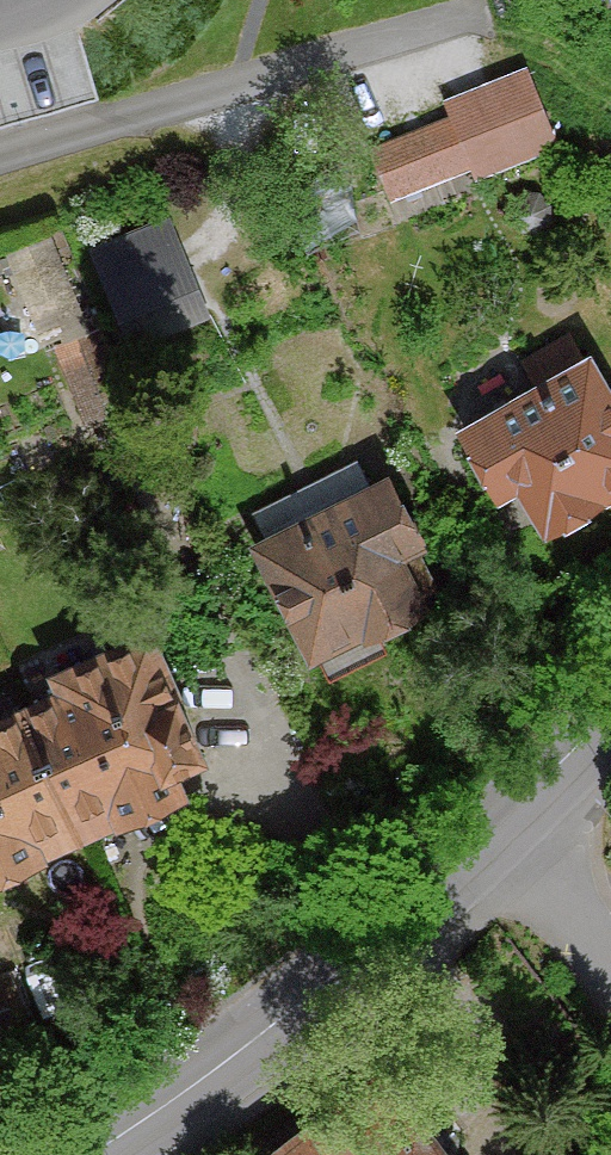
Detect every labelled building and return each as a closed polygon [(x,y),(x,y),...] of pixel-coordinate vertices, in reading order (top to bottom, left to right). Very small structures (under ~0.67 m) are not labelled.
[(440,109),(447,127),(471,185),(556,151),(527,75),(440,109)] [(447,127),(371,157),(395,216),(471,185),(447,127)] [(167,223),(81,258),(111,332),(198,296),(167,223)] [(480,423),(542,534),(610,496),(610,376),(600,356),(480,423)] [(401,480),(265,552),(328,671),(430,618),(405,571),(439,553),(401,480)] [(72,702),(40,718),(99,841),(211,787),(146,653),(66,691),(72,702)] [(40,718),(9,733),(0,715),(0,888),(99,841),(40,718)] [(0,1004),(0,1092),(55,1070),(23,994),(0,1004)] [(308,1154),(448,1154),(393,1087),(308,1154)]
